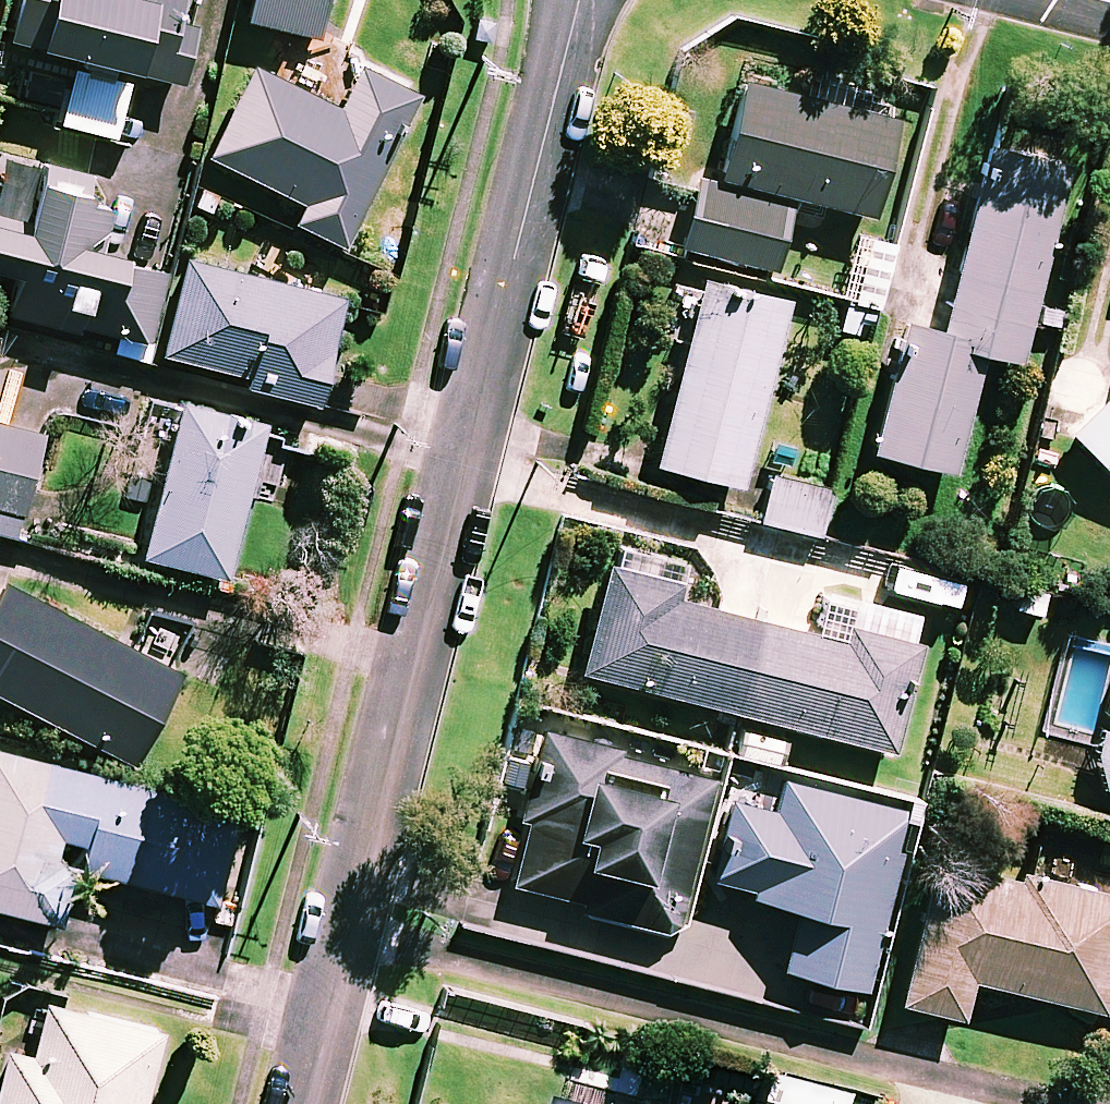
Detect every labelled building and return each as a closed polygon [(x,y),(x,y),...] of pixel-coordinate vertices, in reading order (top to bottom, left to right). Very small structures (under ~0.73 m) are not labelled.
[(75,57),(70,76),(30,65),(21,101),(53,110),(49,124),(115,141),(133,72),(180,84),(195,27),(175,21),(180,0),(20,0),(10,40),(75,57)] [(249,22),(318,37),(326,0),(254,0),(249,22)] [(417,93),(353,62),(331,107),(251,68),(208,157),(304,204),(294,224),(342,248),(417,93)] [(894,121),(743,82),(718,177),(869,216),(894,121)] [(980,194),(928,182),(911,252),(894,320),(904,322),(872,452),(952,472),(981,353),(1018,362),(1067,165),(991,147),(980,194)] [(2,156),(0,164),(0,271),(19,276),(8,313),(143,352),(166,271),(96,251),(109,207),(83,199),(88,180),(2,156)] [(782,202),(701,185),(686,252),(768,269),(782,202)] [(344,298),(186,259),(162,355),(250,377),(247,387),(317,404),(344,298)] [(785,303),(701,281),(655,464),(739,485),(785,303)] [(1071,432),(1109,473),(1109,395),(1071,432)] [(262,430),(178,408),(140,556),(225,577),(262,430)] [(0,427),(0,533),(15,537),(42,438),(0,427)] [(779,766),(789,725),(892,751),(919,645),(846,626),(842,641),(666,597),(671,580),(606,564),(579,672),(738,712),(728,753),(779,766)] [(1051,583),(1014,578),(1010,611),(1047,616),(1051,583)] [(172,669),(193,628),(152,607),(131,649),(4,585),(0,592),(0,694),(134,761),(179,673),(172,669)] [(1088,782),(1109,788),(1109,694),(1088,782)] [(621,745),(544,729),(512,886),(582,900),(579,912),(680,933),(712,776),(619,757),(621,745)] [(0,750),(0,908),(58,923),(73,866),(213,902),(236,811),(0,750)] [(905,809),(780,782),(775,810),(731,800),(712,889),(798,908),(784,970),(866,988),(905,809)] [(1109,979),(1109,895),(1018,873),(1016,881),(957,867),(948,904),(925,899),(900,1003),(961,1017),(970,979),(1102,1011),(1104,1004),(1109,1006),(1109,984),(1109,979)] [(46,1004),(33,1057),(8,1051),(0,1081),(0,1103),(144,1103),(162,1033),(46,1004)] [(783,1083),(778,1103),(859,1103),(859,1102),(783,1083)]
